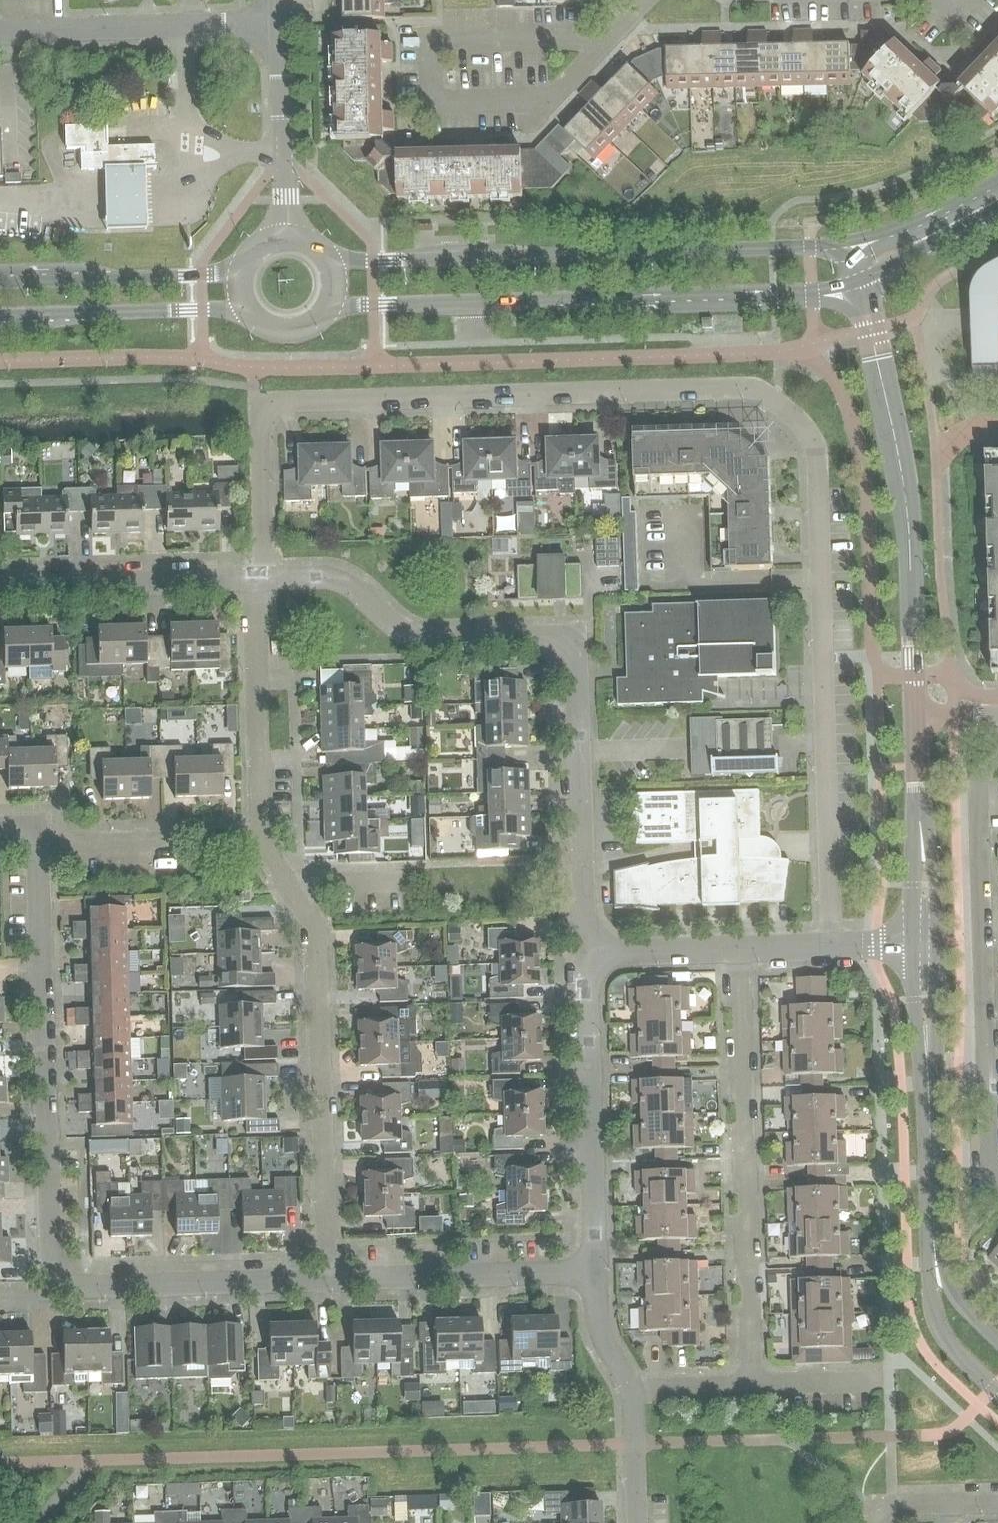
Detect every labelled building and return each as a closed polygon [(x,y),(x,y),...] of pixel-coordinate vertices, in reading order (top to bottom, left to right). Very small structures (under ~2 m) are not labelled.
[(384,18),(384,5),(399,4),(398,0),(343,0),(343,19),(384,18)] [(498,8),(514,8),(513,0),(498,0),(498,8)] [(336,38),(335,38),(337,141),(343,141),(343,144),(344,151),(354,162),(366,162),(378,173),(378,185),(388,195),(394,195),(398,195),(398,201),(522,197),(522,190),(525,189),(552,189),(571,168),(560,157),(559,158),(552,166),(535,150),(520,151),(485,152),(476,152),(467,152),(424,153),(415,154),(406,154),(393,154),(384,145),(383,131),(383,123),(383,114),(382,62),(381,54),(381,45),(382,38),(381,26),(372,26),(369,29),(366,26),(350,27),(347,30),(344,27),(336,27),(336,28),(336,30),(336,38)] [(794,45),(780,46),(781,87),(804,86),(803,31),(793,31),(794,45)] [(812,31),(803,31),(804,86),(827,86),(826,45),(813,45),(812,31)] [(861,32),(861,45),(862,45),(862,56),(873,66),(867,73),(866,73),(863,77),(908,120),(912,116),(919,122),(934,122),(942,113),(959,113),(967,121),(981,121),(988,114),(992,118),(997,112),(997,45),(977,67),(971,73),(965,79),(956,88),(944,89),(934,80),(928,74),(921,68),(896,43),(883,31),(861,32)] [(748,47),(735,47),(736,88),(758,87),(757,32),(748,32),(748,47)] [(767,32),(757,32),(758,87),(781,87),(780,46),(767,46),(767,32)] [(713,88),(712,33),(702,33),(702,48),(689,48),(690,89),(713,88)] [(736,88),(735,47),(721,47),(721,33),(712,33),(713,88),(736,88)] [(861,45),(860,45),(849,46),(849,44),(826,45),(827,86),(850,85),(850,71),(864,71),(866,73),(867,73),(873,66),(862,56),(862,45),(861,45)] [(392,45),(381,45),(381,54),(392,53),(392,45)] [(658,49),(657,50),(646,55),(657,80),(661,78),(666,78),(667,90),(690,89),(689,48),(666,48),(666,49),(658,49)] [(392,53),(381,54),(382,62),(393,62),(392,53)] [(646,55),(636,59),(634,60),(629,66),(628,65),(612,82),(642,110),(658,94),(649,86),(653,82),(657,80),(646,55)] [(969,59),(963,66),(971,73),(977,67),(969,59)] [(929,61),(921,68),(928,74),(935,67),(929,61)] [(963,66),(957,72),(965,79),(971,73),(963,66)] [(935,67),(928,74),(934,80),(941,72),(935,67)] [(592,82),(586,89),(626,127),(642,110),(612,82),(603,92),(592,82)] [(590,105),(581,115),(610,143),(626,127),(586,89),(579,95),(590,105)] [(394,114),(383,114),(383,123),(394,122),(394,114)] [(610,143),(581,115),(565,131),(565,132),(575,142),(594,160),(610,143)] [(394,122),(383,123),(383,131),(394,131),(394,122)] [(106,136),(106,130),(105,126),(65,127),(66,137),(66,149),(80,149),(81,170),(102,170),(102,169),(140,168),(139,165),(154,164),(154,146),(139,146),(106,147),(106,136)] [(559,126),(558,127),(551,134),(567,150),(575,142),(565,132),(565,131),(559,126)] [(559,158),(560,157),(567,150),(551,134),(543,142),(559,158)] [(476,141),(467,142),(467,152),(476,152),(476,141)] [(484,141),(476,141),(476,152),(485,152),(484,141)] [(552,166),(559,158),(543,142),(535,150),(552,166)] [(414,143),(406,143),(406,154),(415,154),(414,143)] [(423,143),(414,143),(415,154),(424,153),(423,143)] [(140,168),(102,170),(103,202),(104,238),(149,236),(148,201),(147,168),(140,168)] [(5,174),(5,183),(20,183),(20,174),(5,174)] [(652,174),(648,178),(653,183),(657,179),(652,174)] [(987,272),(983,275),(980,279),(977,282),(975,287),(974,291),(973,296),(973,300),(975,366),(973,366),(974,378),(973,378),(973,379),(985,379),(985,381),(989,381),(989,379),(997,378),(997,266),(987,272)] [(712,320),(701,321),(701,332),(712,331),(712,320)] [(618,489),(617,464),(599,465),(598,434),(573,435),(574,479),(590,478),(590,490),(618,489)] [(573,435),(548,435),(549,466),(535,467),(536,492),(560,491),(559,479),(574,479),(573,435)] [(515,436),(491,437),(492,481),(507,480),(508,492),(532,492),(531,467),(516,467),(515,436)] [(711,572),(772,570),(773,570),(769,460),(763,461),(761,458),(759,455),(756,452),(755,451),(754,450),(752,448),(750,446),(748,445),(744,443),(743,442),(738,440),(733,438),(732,438),(730,437),(726,437),(723,436),(719,436),(717,436),(634,439),(635,500),(709,498),(711,572)] [(492,481),(491,437),(466,438),(467,469),(452,469),(453,494),(477,494),(477,482),(492,481)] [(408,440),(410,484),(410,499),(450,497),(449,470),(434,470),(433,439),(408,440)] [(384,440),(385,471),(370,472),(371,499),(395,499),(395,484),(410,484),(408,440),(384,440)] [(351,441),(326,442),(328,486),(343,485),(343,497),(367,497),(367,472),(352,472),(351,441)] [(302,474),(285,474),(285,503),(313,502),(312,487),(328,486),(326,442),(301,443),(302,474)] [(89,444),(80,453),(88,460),(96,451),(89,444)] [(0,450),(0,465),(13,465),(12,450),(0,450)] [(985,453),(992,674),(997,674),(997,452),(985,453)] [(237,469),(227,469),(227,479),(238,479),(237,469)] [(162,470),(153,471),(153,486),(154,486),(162,486),(162,470)] [(192,494),(193,528),(202,528),(205,531),(216,530),(219,527),(218,508),(230,508),(230,486),(230,484),(216,485),(213,488),(213,493),(192,494)] [(153,486),(140,487),(116,488),(116,496),(118,530),(127,530),(130,533),(140,532),(143,529),(144,529),(143,511),(155,510),(154,486),(153,486)] [(168,486),(162,486),(154,486),(155,510),(166,510),(167,529),(170,532),(181,531),(184,528),(193,528),(192,494),(171,495),(171,489),(168,486)] [(78,489),(79,513),(91,512),(91,531),(92,531),(95,534),(105,533),(108,530),(118,530),(116,496),(96,497),(95,491),(92,488),(78,489)] [(41,499),(42,532),(51,532),(54,535),(65,535),(68,532),(67,513),(79,513),(78,489),(64,489),(62,492),(62,498),(42,498),(41,499)] [(33,533),(42,532),(41,499),(42,498),(42,490),(3,491),(3,515),(15,515),(16,533),(19,536),(30,536),(33,533)] [(621,495),(605,495),(606,506),(621,506),(621,495)] [(631,498),(622,498),(623,506),(623,513),(631,513),(631,505),(631,498)] [(452,520),(460,520),(460,503),(452,504),(452,520)] [(452,504),(443,504),(444,537),(453,537),(452,520),(452,504)] [(524,519),(518,520),(519,536),(535,536),(535,521),(534,504),(523,504),(524,519)] [(623,513),(623,523),(636,523),(636,513),(631,513),(623,513)] [(623,523),(624,533),(637,532),(636,523),(623,523)] [(383,529),(372,529),(372,539),(384,538),(383,529)] [(624,533),(624,543),(637,542),(637,532),(624,533)] [(607,539),(596,539),(597,567),(608,567),(620,567),(619,538),(607,539)] [(624,543),(624,552),(637,552),(637,542),(624,543)] [(624,552),(625,562),(638,562),(637,552),(624,552)] [(505,601),(583,599),(582,565),(566,565),(566,557),(538,558),(539,566),(518,566),(519,600),(505,600),(505,601)] [(638,562),(625,562),(625,572),(638,572),(638,562)] [(638,572),(625,572),(625,582),(638,581),(638,572)] [(625,582),(626,592),(639,591),(638,581),(625,582)] [(715,678),(776,676),(774,602),(653,606),(654,614),(626,614),(628,679),(618,679),(618,706),(703,703),(703,692),(725,698),(725,697),(715,694),(715,678)] [(194,670),(219,670),(219,673),(231,673),(231,642),(218,642),(218,624),(193,625),(195,663),(194,663),(194,670)] [(159,669),(171,668),(171,671),(194,670),(194,663),(195,663),(193,625),(169,626),(170,643),(158,644),(159,669)] [(123,665),(122,627),(97,628),(98,645),(77,646),(78,676),(87,676),(87,677),(121,676),(121,675),(122,675),(122,665),(123,665)] [(122,627),(123,665),(147,664),(147,683),(159,683),(158,669),(159,669),(158,644),(146,644),(146,627),(122,627)] [(27,630),(29,668),(29,680),(53,680),(53,672),(65,672),(64,639),(52,639),(52,629),(27,630)] [(5,685),(5,668),(29,668),(27,630),(3,631),(4,648),(0,648),(0,686),(5,685)] [(436,663),(425,664),(425,679),(436,679),(436,663)] [(370,666),(343,666),(343,670),(343,674),(371,673),(370,666)] [(514,669),(502,670),(474,671),(474,692),(475,704),(485,703),(485,704),(526,703),(525,681),(514,681),(514,669)] [(320,687),(321,708),(372,706),(372,708),(376,705),(376,696),(371,694),(371,673),(343,674),(343,686),(320,687)] [(421,686),(408,686),(409,704),(421,703),(421,686)] [(173,693),(162,693),(162,701),(173,701),(173,693)] [(485,704),(485,703),(475,704),(475,714),(485,713),(485,726),(485,727),(529,725),(526,725),(526,703),(485,704)] [(319,731),(362,730),(362,717),(372,717),(372,708),(372,706),(321,708),(321,731),(319,731)] [(422,706),(412,706),(412,720),(422,720),(422,706)] [(237,707),(227,707),(228,719),(237,719),(237,707)] [(167,708),(168,721),(180,720),(179,708),(167,708)] [(28,717),(28,709),(18,710),(19,717),(28,717)] [(435,713),(426,713),(427,727),(435,727),(435,713)] [(723,719),(690,720),(691,735),(691,755),(692,776),(713,775),(713,777),(714,777),(714,775),(778,773),(778,775),(779,775),(779,758),(777,758),(777,759),(768,759),(767,725),(723,727),(723,719)] [(476,739),(476,760),(504,760),(504,748),(527,747),(526,726),(529,726),(529,725),(485,727),(485,726),(476,726),(476,739)] [(422,728),(409,729),(409,751),(423,751),(423,728),(422,728)] [(345,752),(345,764),(373,763),(373,764),(383,763),(383,742),(363,743),(362,730),(319,731),(319,732),(321,732),(322,753),(345,752)] [(46,750),(31,751),(32,788),(56,787),(56,761),(68,761),(67,736),(46,736),(46,750)] [(0,738),(0,763),(7,763),(8,789),(32,788),(31,751),(17,751),(16,737),(0,738)] [(212,759),(198,760),(199,797),(223,796),(222,770),(234,770),(233,745),(212,745),(212,759)] [(161,747),(162,772),(174,772),(175,798),(199,797),(198,760),(183,760),(182,746),(161,747)] [(150,772),(162,772),(161,747),(140,748),(140,761),(126,762),(127,799),(151,799),(150,772)] [(126,762),(111,762),(110,748),(89,749),(90,774),(102,774),(103,800),(127,799),(126,762)] [(476,760),(477,781),(477,794),(487,794),(531,792),(528,792),(528,771),(505,771),(504,760),(476,760)] [(373,763),(345,764),(346,776),(323,777),(324,798),(321,798),(364,797),(364,785),(374,784),(373,764),(373,763)] [(414,782),(414,794),(424,794),(423,782),(414,782)] [(761,841),(760,832),(759,791),(683,793),(685,843),(695,843),(756,841),(761,841)] [(488,816),(529,815),(528,793),(531,793),(531,792),(487,794),(488,807),(478,807),(478,817),(488,817),(488,816)] [(636,814),(637,823),(637,843),(637,844),(685,843),(683,793),(635,794),(635,796),(636,796),(636,814)] [(365,810),(364,797),(321,798),(321,799),(324,799),(324,821),(365,820),(375,820),(375,810),(365,810)] [(415,814),(425,814),(424,797),(414,797),(415,814)] [(429,798),(430,815),(442,814),(441,798),(429,798)] [(479,850),(507,849),(519,849),(519,837),(530,837),(529,815),(488,816),(488,817),(478,817),(472,817),(470,819),(469,822),(469,834),(471,837),(475,839),(479,838),(479,850)] [(379,820),(375,820),(365,820),(324,821),(325,843),(348,842),(348,854),(374,853),(376,853),(376,837),(379,837),(379,820)] [(673,863),(663,865),(650,867),(649,864),(614,872),(615,909),(627,908),(637,908),(648,909),(660,911),(657,905),(784,901),(789,861),(778,860),(768,859),(757,858),(756,841),(695,843),(696,860),(684,861),(673,863)] [(374,853),(348,854),(348,855),(348,863),(374,862),(374,853)] [(239,902),(249,902),(249,892),(239,892),(239,902)] [(123,896),(108,897),(109,908),(124,908),(123,896)] [(73,923),(73,932),(126,930),(125,908),(124,908),(109,908),(108,897),(84,898),(84,909),(89,909),(90,922),(73,923)] [(168,915),(167,915),(167,916),(168,927),(169,927),(183,926),(183,915),(168,915)] [(217,933),(218,954),(260,953),(259,932),(273,932),(273,919),(240,920),(240,932),(217,933)] [(456,929),(448,929),(449,941),(456,941),(456,929)] [(500,952),(500,964),(537,963),(537,941),(516,941),(515,929),(487,930),(488,949),(500,952)] [(90,953),(127,952),(126,930),(73,932),(73,940),(90,940),(90,953)] [(356,946),(357,969),(394,968),(394,955),(406,952),(406,942),(405,932),(377,933),(378,946),(356,946)] [(414,932),(405,932),(406,942),(414,942),(414,932)] [(74,975),(127,973),(127,952),(90,953),(91,965),(74,966),(74,975)] [(260,953),(218,954),(218,976),(219,988),(242,988),(275,987),(275,974),(260,974),(260,953)] [(537,963),(500,964),(501,976),(489,980),(489,999),(517,998),(517,986),(538,985),(537,963)] [(395,980),(394,968),(357,969),(358,991),(379,990),(379,1003),(407,1002),(407,982),(395,980)] [(128,995),(127,973),(74,975),(74,984),(91,983),(92,996),(128,995)] [(212,976),(199,977),(199,987),(212,987),(212,976)] [(611,986),(611,995),(624,995),(624,986),(629,980),(628,976),(623,976),(617,979),(614,982),(611,986)] [(812,995),(813,1040),(834,1040),(834,1041),(843,1041),(842,1039),(842,1028),(841,1005),(826,1006),(826,977),(819,978),(811,978),(812,995)] [(639,1013),(640,1024),(661,1023),(659,978),(651,978),(651,989),(630,990),(631,1013),(639,1013)] [(659,978),(661,1023),(681,1023),(681,1012),(689,1012),(689,988),(667,989),(667,978),(659,978)] [(812,995),(811,978),(803,978),(795,979),(796,1007),(783,1007),(784,1030),(784,1041),(813,1040),(812,995)] [(220,1027),(262,1026),(261,1005),(275,1004),(275,991),(242,993),(242,1005),(219,1006),(220,1027)] [(215,993),(201,994),(201,1003),(215,1003),(215,993)] [(75,1009),(75,1018),(129,1016),(128,995),(92,996),(92,1009),(75,1009)] [(502,1028),(503,1040),(540,1038),(539,1016),(518,1017),(518,1004),(490,1005),(490,1025),(502,1028)] [(451,1005),(451,1014),(463,1014),(463,1005),(451,1005)] [(380,1021),(359,1022),(359,1044),(397,1043),(408,1042),(410,1042),(409,1036),(416,1036),(416,1020),(408,1020),(408,1008),(380,1009),(380,1021)] [(93,1039),(129,1038),(129,1016),(75,1018),(76,1027),(93,1026),(93,1039)] [(661,1023),(640,1024),(640,1035),(632,1035),(632,1058),(654,1058),(654,1069),(662,1069),(661,1023)] [(681,1023),(661,1023),(662,1069),(670,1069),(669,1058),(677,1057),(687,1057),(691,1057),(690,1034),(682,1034),(681,1023)] [(263,1047),(262,1026),(220,1027),(221,1049),(243,1048),(244,1061),(277,1060),(277,1047),(263,1047)] [(130,1060),(129,1038),(93,1039),(93,1052),(77,1052),(77,1061),(130,1060)] [(540,1038),(503,1040),(503,1052),(491,1055),(492,1075),(520,1074),(519,1061),(540,1060),(540,1038)] [(813,1040),(784,1041),(785,1076),(806,1075),(807,1086),(815,1086),(813,1040)] [(834,1040),(813,1040),(815,1086),(823,1086),(822,1074),(844,1074),(843,1051),(834,1051),(834,1041),(834,1040)] [(397,1043),(359,1044),(360,1066),(381,1066),(382,1078),(410,1077),(415,1077),(415,1069),(420,1064),(420,1055),(414,1050),(414,1042),(408,1043),(408,1042),(397,1043)] [(169,1049),(161,1050),(161,1059),(169,1058),(169,1049)] [(94,1069),(94,1082),(131,1081),(130,1060),(77,1061),(77,1070),(94,1069)] [(222,1100),(264,1099),(264,1078),(278,1077),(277,1064),(244,1065),(244,1078),(221,1078),(222,1100)] [(462,1069),(452,1070),(452,1078),(462,1077),(462,1069)] [(642,1104),(643,1115),(663,1114),(662,1069),(654,1069),(654,1080),(633,1081),(634,1104),(642,1104)] [(662,1069),(663,1114),(684,1114),(684,1113),(684,1103),(692,1103),(691,1080),(679,1080),(670,1080),(670,1069),(662,1069)] [(505,1115),(542,1114),(541,1092),(520,1092),(520,1080),(492,1081),(492,1100),(504,1103),(505,1115)] [(131,1081),(94,1082),(95,1095),(78,1096),(78,1104),(131,1103),(131,1081)] [(434,1082),(418,1082),(418,1097),(434,1097),(434,1082)] [(361,1098),(362,1120),(399,1119),(398,1106),(410,1103),(410,1083),(382,1084),(382,1097),(361,1098)] [(815,1086),(807,1086),(807,1098),(786,1098),(786,1122),(795,1121),(795,1132),(816,1132),(815,1086)] [(823,1086),(815,1086),(816,1132),(837,1131),(836,1120),(845,1119),(844,1096),(823,1097),(823,1086)] [(265,1120),(264,1099),(222,1100),(223,1122),(246,1121),(246,1133),(279,1132),(279,1120),(265,1120)] [(91,1138),(116,1137),(115,1125),(132,1125),(131,1103),(78,1104),(78,1113),(95,1113),(96,1126),(91,1126),(91,1138)] [(464,1104),(452,1104),(453,1116),(465,1116),(464,1104)] [(684,1114),(663,1114),(665,1160),(673,1160),(673,1149),(694,1148),(693,1125),(693,1113),(684,1113),(684,1114)] [(543,1136),(542,1114),(505,1115),(505,1127),(493,1131),(494,1150),(522,1149),(521,1137),(543,1136)] [(663,1114),(643,1115),(643,1126),(634,1126),(635,1150),(657,1149),(657,1160),(665,1160),(663,1114)] [(191,1119),(176,1120),(176,1135),(191,1135),(191,1119)] [(399,1119),(362,1120),(362,1142),(384,1141),(384,1154),(412,1153),(411,1134),(399,1131),(399,1119)] [(837,1131),(816,1132),(817,1177),(825,1177),(825,1166),(846,1165),(846,1142),(837,1142),(837,1131)] [(809,1177),(817,1177),(816,1132),(795,1132),(796,1143),(787,1144),(788,1167),(809,1166),(809,1177)] [(452,1138),(440,1138),(441,1154),(453,1154),(452,1138)] [(102,1141),(89,1141),(89,1153),(103,1153),(102,1141)] [(140,1141),(129,1141),(130,1155),(140,1155),(140,1141)] [(302,1164),(301,1141),(286,1141),(287,1165),(302,1164)] [(464,1141),(453,1141),(454,1153),(464,1153),(464,1141)] [(507,1191),(544,1190),(544,1167),(522,1168),(522,1155),(494,1156),(495,1176),(507,1179),(507,1191)] [(8,1183),(7,1159),(0,1159),(0,1183),(8,1183)] [(363,1173),(364,1195),(401,1194),(401,1182),(413,1178),(412,1159),(384,1160),(384,1172),(363,1173)] [(645,1195),(645,1206),(666,1206),(665,1160),(657,1160),(657,1172),(636,1172),(636,1195),(645,1195)] [(665,1160),(666,1206),(687,1205),(687,1194),(695,1194),(694,1171),(673,1171),(673,1160),(665,1160)] [(131,1237),(130,1196),(118,1197),(117,1183),(110,1184),(110,1172),(96,1173),(96,1209),(109,1209),(110,1238),(131,1237)] [(465,1177),(456,1177),(456,1189),(466,1189),(465,1177)] [(810,1189),(789,1189),(789,1213),(790,1224),(798,1223),(819,1223),(817,1177),(809,1177),(810,1189)] [(817,1177),(819,1223),(840,1222),(839,1211),(848,1211),(847,1187),(826,1188),(825,1177),(817,1177)] [(274,1192),(262,1192),(263,1233),(284,1232),(284,1204),(296,1203),(295,1178),(274,1179),(274,1192)] [(250,1179),(229,1180),(229,1205),(242,1205),(243,1234),(263,1233),(262,1192),(250,1192),(250,1179)] [(207,1181),(196,1181),(197,1235),(218,1234),(217,1206),(229,1205),(229,1180),(207,1181)] [(197,1235),(196,1181),(184,1181),(162,1182),(163,1207),(175,1207),(176,1236),(197,1235)] [(151,1208),(163,1207),(162,1182),(141,1183),(141,1196),(130,1196),(131,1237),(152,1236),(151,1208)] [(545,1212),(544,1190),(507,1191),(507,1203),(496,1206),(496,1226),(524,1225),(524,1212),(545,1212)] [(401,1194),(364,1195),(365,1217),(386,1217),(386,1230),(414,1229),(414,1209),(402,1206),(401,1194)] [(687,1205),(666,1206),(668,1251),(676,1251),(675,1240),(696,1239),(696,1216),(687,1216),(687,1205)] [(666,1206),(645,1206),(646,1217),(637,1218),(638,1241),(660,1240),(660,1252),(668,1251),(666,1206)] [(421,1220),(421,1235),(445,1235),(444,1219),(421,1220)] [(840,1222),(819,1223),(820,1268),(828,1268),(828,1257),(849,1256),(848,1233),(840,1233),(840,1222)] [(819,1223),(798,1223),(798,1235),(790,1235),(791,1258),(812,1257),(812,1269),(820,1268),(819,1223)] [(10,1263),(10,1239),(1,1239),(1,1240),(0,1240),(0,1263),(10,1263)] [(997,1268),(997,1249),(988,1259),(997,1268)] [(669,1297),(668,1251),(660,1252),(661,1263),(639,1264),(639,1269),(639,1287),(648,1286),(648,1298),(669,1297)] [(676,1262),(676,1251),(668,1251),(669,1297),(698,1296),(697,1262),(676,1262)] [(801,1315),(822,1314),(820,1268),(812,1269),(813,1280),(791,1281),(792,1304),(792,1314),(801,1314),(801,1315)] [(828,1268),(820,1268),(822,1314),(855,1313),(855,1303),(850,1299),(850,1279),(829,1279),(828,1268)] [(700,1347),(699,1330),(698,1296),(669,1297),(670,1343),(670,1348),(700,1347)] [(662,1331),(662,1343),(670,1343),(669,1297),(648,1298),(648,1309),(640,1309),(641,1332),(662,1331)] [(823,1363),(852,1362),(851,1329),(856,1323),(855,1313),(822,1314),(823,1363)] [(793,1326),(793,1349),(794,1364),(823,1363),(822,1314),(801,1315),(801,1314),(792,1314),(793,1326)] [(571,1339),(562,1339),(558,1339),(557,1316),(534,1317),(535,1369),(549,1368),(549,1371),(572,1371),(571,1339)] [(534,1317),(511,1318),(511,1341),(499,1341),(500,1373),(522,1372),(522,1369),(535,1369),(534,1317)] [(496,1373),(495,1341),(482,1341),(481,1319),(458,1320),(459,1371),(473,1371),(473,1374),(496,1373)] [(446,1372),(459,1371),(458,1320),(435,1320),(435,1343),(423,1343),(424,1375),(446,1375),(446,1372)] [(399,1321),(376,1322),(377,1363),(391,1363),(391,1378),(413,1377),(413,1350),(400,1350),(399,1321)] [(363,1363),(377,1363),(376,1322),(353,1322),(353,1351),(340,1352),(341,1379),(363,1378),(363,1363)] [(316,1323),(292,1324),(294,1365),(308,1365),(308,1380),(330,1379),(329,1352),(317,1352),(316,1323)] [(279,1366),(294,1365),(292,1324),(269,1324),(270,1353),(257,1354),(258,1381),(280,1381),(279,1366)] [(242,1326),(206,1327),(207,1377),(207,1380),(231,1379),(238,1371),(244,1371),(242,1326)] [(206,1327),(170,1328),(172,1379),(207,1377),(206,1327)] [(135,1380),(172,1379),(170,1328),(134,1329),(135,1368),(135,1380)] [(109,1330),(86,1331),(88,1373),(101,1372),(101,1385),(124,1384),(123,1352),(110,1353),(109,1330)] [(88,1382),(88,1373),(86,1331),(63,1331),(64,1354),(51,1355),(52,1387),(75,1386),(74,1383),(88,1382)] [(8,1333),(9,1375),(9,1385),(23,1384),(23,1393),(46,1393),(45,1355),(32,1355),(31,1332),(8,1333)] [(9,1375),(8,1333),(0,1333),(0,1376),(9,1375)] [(407,1401),(419,1401),(419,1385),(406,1385),(407,1401)] [(264,1391),(252,1391),(253,1404),(264,1404),(264,1391)] [(128,1393),(117,1393),(117,1405),(128,1405),(128,1393)] [(516,1397),(498,1398),(498,1410),(498,1412),(499,1412),(516,1411),(516,1410),(516,1397)] [(495,1401),(479,1402),(479,1413),(495,1413),(495,1401)] [(243,1411),(236,1419),(243,1426),(250,1418),(243,1411)] [(64,1412),(53,1412),(53,1424),(64,1424),(64,1412)] [(51,1413),(39,1414),(40,1434),(52,1433),(51,1413)] [(143,1420),(129,1421),(130,1434),(132,1434),(144,1433),(143,1420)] [(200,1486),(169,1485),(169,1496),(199,1497),(200,1486)] [(561,1522),(601,1522),(601,1503),(568,1504),(567,1492),(543,1493),(544,1514),(561,1514),(561,1522)] [(489,1494),(473,1495),(474,1506),(490,1505),(489,1494)] [(437,1496),(425,1497),(426,1510),(437,1510),(437,1496)] [(454,1496),(440,1496),(440,1508),(454,1507),(454,1496)] [(387,1499),(370,1500),(370,1511),(387,1511),(387,1499)] [(348,1518),(334,1519),(335,1522),(368,1522),(368,1506),(347,1506),(348,1518)] [(301,1522),(335,1522),(334,1519),(321,1519),(321,1507),(300,1508),(301,1516),(301,1522)] [(267,1522),(301,1522),(301,1516),(300,1508),(288,1508),(288,1516),(289,1516),(289,1520),(267,1521),(267,1522)] [(233,1510),(221,1510),(221,1522),(200,1522),(234,1522),(233,1510)] [(234,1522),(267,1522),(267,1521),(246,1522),(246,1510),(233,1510),(234,1522)] [(200,1512),(186,1512),(186,1511),(166,1512),(167,1522),(200,1522),(200,1512)] [(109,1512),(94,1512),(95,1522),(109,1522),(109,1512)] [(154,1512),(154,1516),(135,1517),(135,1522),(167,1522),(166,1512),(154,1512)]
